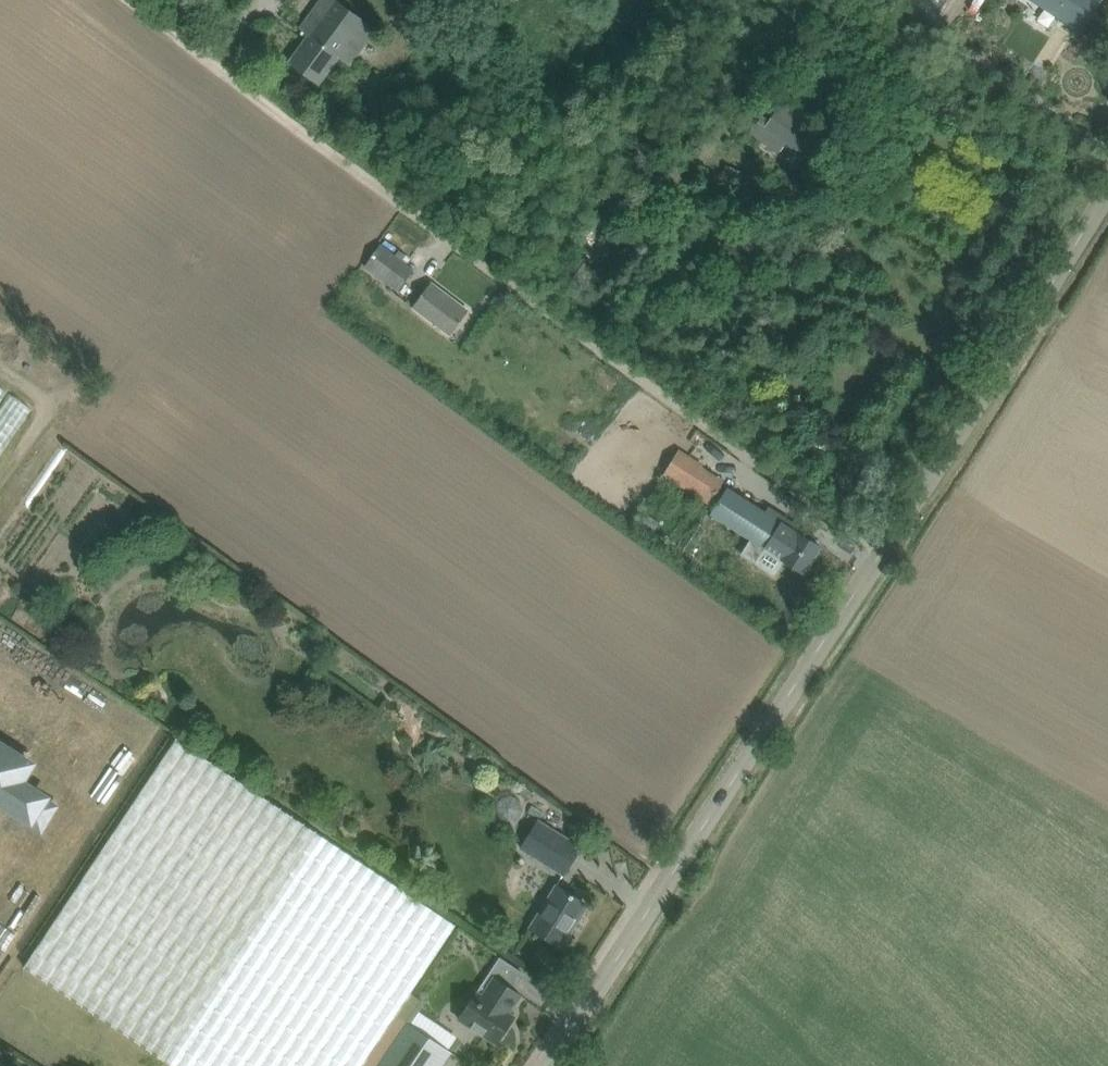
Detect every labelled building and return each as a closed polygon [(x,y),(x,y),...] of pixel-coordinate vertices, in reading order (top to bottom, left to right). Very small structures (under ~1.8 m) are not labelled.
[(309,78),(320,85),(339,57),(348,65),(374,30),(367,24),(334,0),(321,0),(300,28),(310,35),(289,62),(309,78)] [(933,21),(947,0),(901,0),(933,21)] [(1078,31),(1098,0),(1030,0),(1078,31)] [(747,134),(777,154),(784,144),(802,156),(823,126),(809,116),(811,112),(786,94),(769,118),(762,113),(747,134)] [(755,194),(761,179),(724,163),(718,179),(755,194)] [(403,260),(424,232),(401,214),(380,243),(403,260)] [(396,292),(400,287),(413,270),(380,244),(363,267),(396,292)] [(569,251),(558,265),(573,275),(583,261),(569,251)] [(447,336),(453,327),(467,310),(431,283),(418,300),(411,309),(447,336)] [(815,437),(813,447),(834,451),(836,441),(815,437)] [(665,473),(708,501),(720,483),(676,455),(665,473)] [(561,459),(557,464),(563,468),(567,463),(561,459)] [(780,522),(727,488),(715,506),(711,514),(763,547),(780,522)] [(763,547),(754,562),(773,574),(783,560),(785,561),(803,573),(819,547),(789,528),(780,522),(763,547)] [(410,1024),(425,1002),(411,992),(455,926),(437,913),(176,739),(36,948),(24,966),(174,1065),(441,1065),(451,1051),(410,1024)] [(8,805),(13,797),(38,812),(49,795),(24,779),(26,777),(27,777),(33,769),(31,768),(31,765),(0,745),(0,800),(8,805)] [(580,847),(562,836),(538,820),(521,848),(545,863),(563,875),(580,847)] [(583,903),(565,891),(555,885),(529,927),(561,947),(570,932),(566,930),(583,903)] [(0,935),(0,951),(9,956),(37,901),(21,893),(0,935)] [(514,1017),(508,1013),(520,995),(493,977),(481,995),(476,992),(458,1019),(496,1044),(514,1017)]
